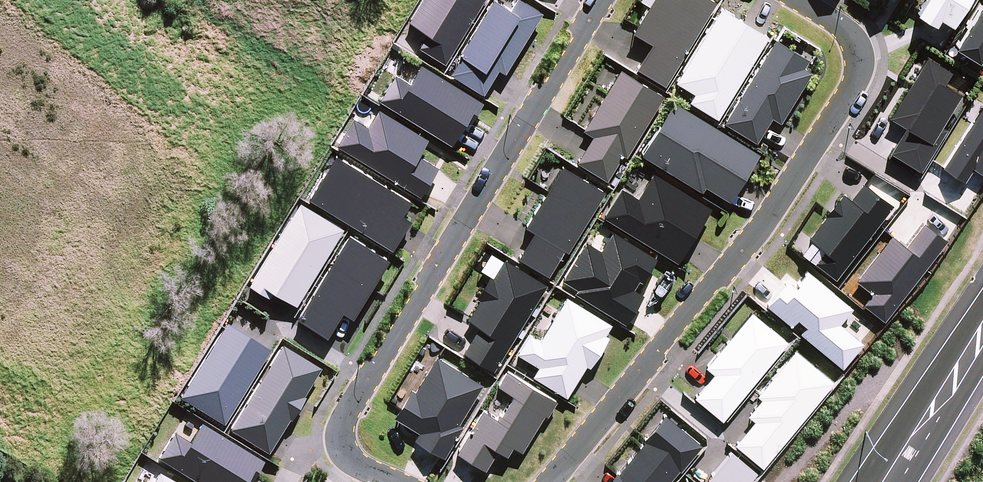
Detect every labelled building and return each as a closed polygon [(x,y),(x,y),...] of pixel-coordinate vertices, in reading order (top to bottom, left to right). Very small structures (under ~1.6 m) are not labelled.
[(408,24),(428,36),(420,49),(445,64),(485,0),(423,0),(408,24)] [(493,0),(449,74),(484,95),(498,70),(505,75),(543,14),(520,0),(516,0),(510,11),(493,0)] [(636,70),(665,87),(716,4),(710,0),(653,0),(632,34),(651,46),(636,70)] [(915,16),(934,28),(939,21),(951,28),(969,0),(924,0),(915,16)] [(954,49),(978,64),(982,56),(982,2),(954,49)] [(768,38),(720,9),(675,83),(694,95),(689,102),(718,120),(768,38)] [(809,61),(775,41),(724,123),(757,143),(772,119),(781,124),(812,73),(804,69),(809,61)] [(889,119),(905,129),(890,154),(921,173),(947,130),(942,127),(961,96),(944,86),(951,73),(926,58),(889,119)] [(394,75),(378,102),(452,147),(467,122),(471,125),(484,103),(421,65),(409,84),(394,75)] [(621,71),(584,131),(593,137),(577,164),(607,181),(622,156),(626,159),(664,97),(621,71)] [(759,155),(674,102),(641,155),(701,193),(705,187),(731,203),(759,155)] [(942,168),(964,183),(973,169),(982,176),(982,107),(942,168)] [(353,119),(337,146),(422,197),(439,169),(419,156),(429,140),(378,111),(368,129),(353,119)] [(336,156),(310,200),(392,251),(411,221),(403,216),(411,202),(336,156)] [(534,233),(518,258),(548,277),(564,250),(568,253),(605,192),(562,166),(525,227),(534,233)] [(621,188),(604,217),(678,263),(711,209),(653,174),(638,199),(621,188)] [(835,279),(892,206),(863,184),(850,200),(843,194),(808,239),(825,253),(816,264),(835,279)] [(300,204),(249,286),(270,299),(274,293),(297,306),(344,229),(300,204)] [(884,321),(946,241),(923,224),(905,247),(892,237),(857,281),(873,293),(863,305),(884,321)] [(586,242),(562,280),(578,289),(575,294),(626,324),(643,296),(634,290),(639,282),(642,283),(657,259),(613,233),(601,252),(586,242)] [(390,260),(350,236),(297,320),(327,339),(343,313),(353,320),(390,260)] [(479,328),(463,353),(494,373),(548,285),(505,260),(493,279),(490,277),(476,299),(480,301),(468,320),(479,328)] [(795,287),(788,282),(767,305),(792,326),(797,321),(805,327),(800,334),(842,369),(863,344),(840,324),(853,309),(807,272),(795,287)] [(539,368),(533,377),(567,398),(586,366),(590,369),(609,337),(606,335),(612,325),(566,297),(540,341),(529,334),(517,354),(539,368)] [(714,375),(694,399),(722,422),(788,342),(752,313),(705,368),(714,375)] [(269,352),(225,326),(179,400),(223,426),(269,352)] [(320,371),(280,347),(228,431),(267,455),(288,422),(289,423),(304,400),(303,399),(320,371)] [(734,445),(762,468),(834,382),(795,350),(757,395),(761,399),(747,415),(754,421),(734,445)] [(411,390),(394,418),(419,433),(415,440),(445,459),(464,428),(459,425),(483,385),(437,358),(416,393),(411,390)] [(482,410),(457,453),(485,471),(498,451),(508,457),(513,447),(522,453),(545,416),(547,417),(557,402),(507,372),(498,387),(514,397),(501,416),(497,414),(495,418),(482,410)] [(608,481),(669,481),(679,470),(680,472),(702,446),(664,415),(643,440),(646,442),(619,474),(617,472),(608,481)] [(157,461),(191,481),(252,481),(262,463),(201,425),(189,444),(173,434),(157,461)] [(757,473),(730,451),(705,481),(750,481),(757,473)]
